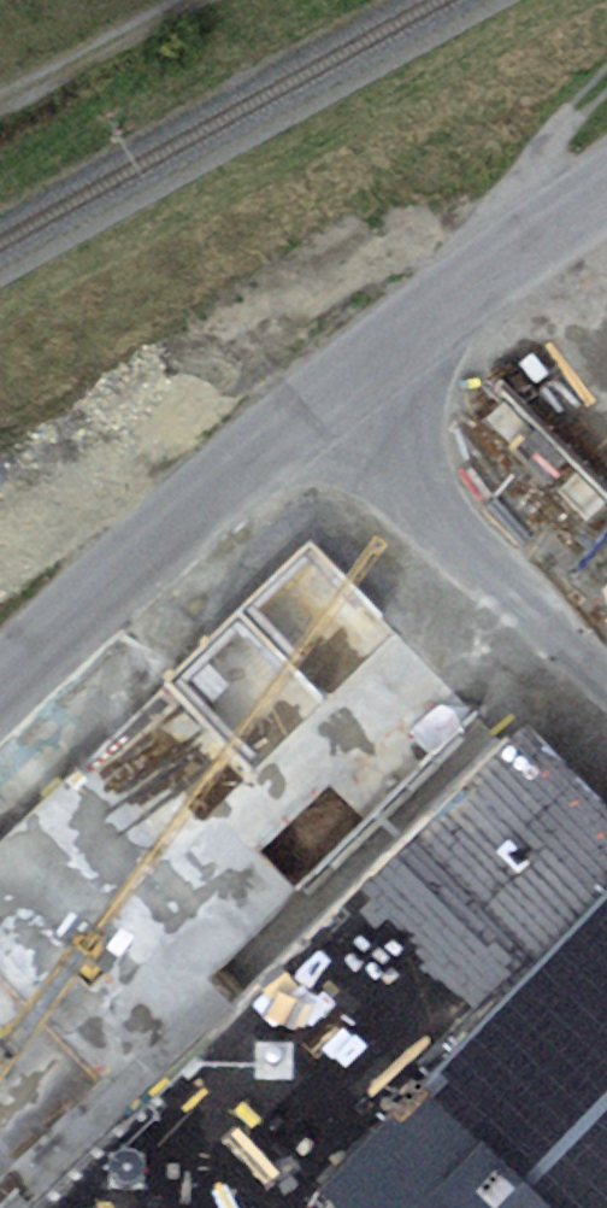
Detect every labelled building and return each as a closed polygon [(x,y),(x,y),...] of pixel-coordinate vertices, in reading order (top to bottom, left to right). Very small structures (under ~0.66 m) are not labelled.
[(320,542),(76,791),(188,900),(432,651),(320,542)] [(413,1083),(549,1207),(606,1207),(606,887),(413,1083)] [(227,968),(161,1041),(245,1116),(311,1043),(227,968)] [(413,1083),(312,1186),(331,1207),(549,1207),(413,1083)]
